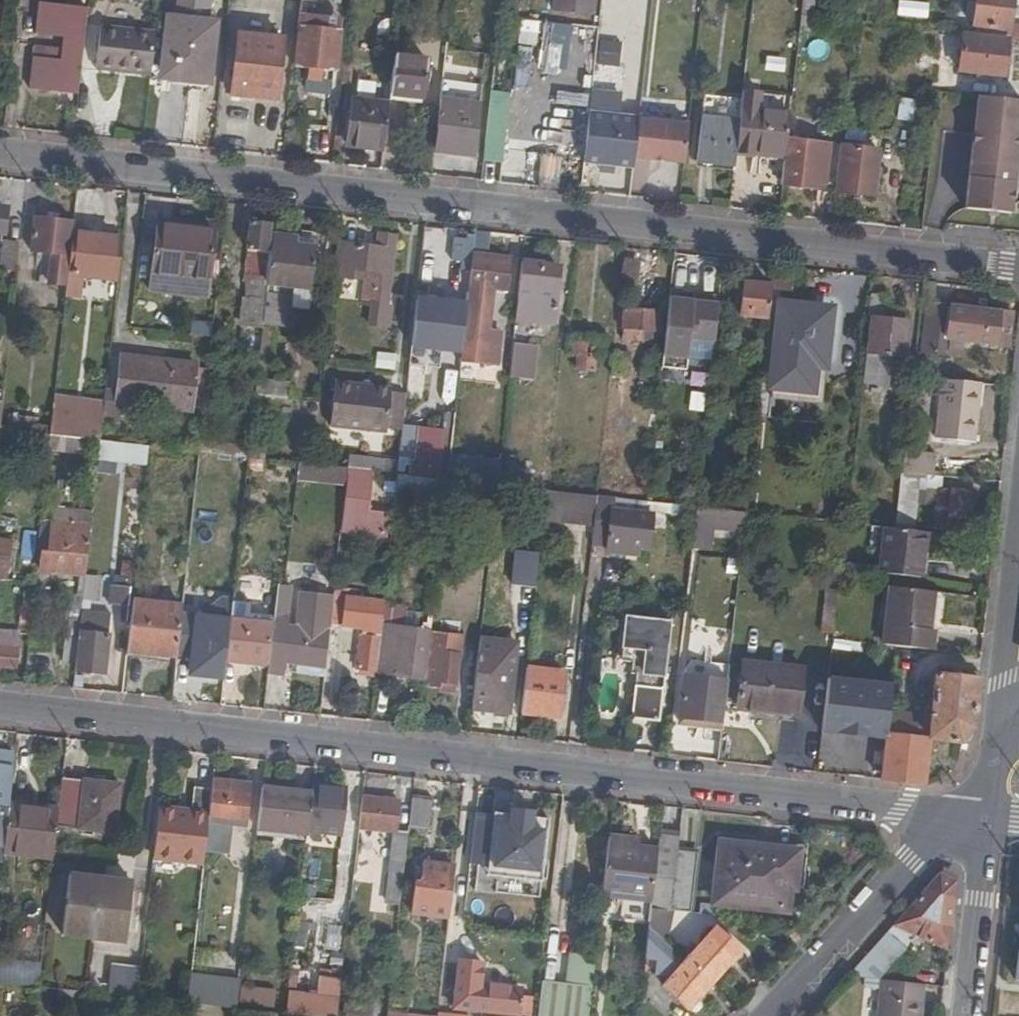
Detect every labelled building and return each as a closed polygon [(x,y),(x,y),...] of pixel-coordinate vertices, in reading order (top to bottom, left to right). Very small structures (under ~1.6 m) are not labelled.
[(79,94),(89,1),(79,0),(42,0),(38,30),(66,32),(63,60),(36,57),(33,89),(79,94)] [(556,13),(591,16),(593,0),(557,0),(556,13)] [(916,15),(917,0),(897,0),(896,14),(916,15)] [(1013,0),(975,0),(972,28),(1009,32),(1009,27),(1013,0)] [(817,30),(818,18),(802,16),(801,28),(817,30)] [(165,78),(180,80),(207,83),(210,83),(217,26),(172,20),(165,78)] [(100,70),(153,74),(158,31),(104,27),(100,70)] [(340,33),(301,27),(296,68),(335,74),(340,33)] [(1018,41),(1018,28),(1009,27),(1009,32),(1008,40),(1018,41)] [(1004,79),(1008,40),(963,35),(959,74),(1004,79)] [(234,95),(278,99),(283,44),(241,38),(234,95)] [(278,99),(290,100),(296,46),(283,44),(278,99)] [(392,85),(390,101),(422,105),(427,66),(395,62),(392,85)] [(764,81),(782,81),(783,68),(764,67),(764,81)] [(207,83),(180,80),(180,87),(206,90),(207,83)] [(354,102),(390,106),(390,101),(392,85),(356,81),(354,102)] [(490,89),(479,158),(499,161),(510,93),(490,89)] [(735,155),(785,162),(788,144),(791,111),(783,110),(785,99),(742,93),(739,123),(735,155)] [(1018,133),(1018,104),(978,99),(977,111),(947,107),(943,134),(974,137),(966,210),(1010,215),(1011,208),(1013,193),(1017,155),(1018,139),(1018,133)] [(900,119),(914,121),(916,102),(903,100),(900,119)] [(348,146),(384,150),(390,106),(354,102),(348,146)] [(441,102),(437,132),(440,132),(438,153),(473,157),(479,107),(441,102)] [(620,117),(590,114),(585,163),(603,165),(615,167),(618,167),(635,169),(636,158),(640,119),(623,117),(620,117)] [(636,158),(684,163),(689,124),(640,118),(640,119),(636,158)] [(698,163),(734,166),(735,155),(739,123),(703,119),(698,163)] [(783,190),(826,196),(827,190),(839,191),(842,151),(788,144),(785,162),(783,190)] [(878,152),(843,147),(842,151),(839,191),(838,194),(873,199),(878,152)] [(537,156),(536,186),(558,187),(559,156),(537,156)] [(615,167),(603,165),(602,173),(615,174),(615,167)] [(40,285),(67,287),(67,283),(70,258),(72,234),(73,224),(37,220),(33,253),(44,254),(40,285)] [(268,295),(272,251),(269,251),(271,226),(253,224),(249,250),(260,252),(254,302),(249,302),(247,328),(264,330),(265,325),(268,295)] [(204,312),(215,314),(217,301),(220,271),(211,270),(215,233),(158,226),(155,265),(166,266),(165,277),(195,280),(196,269),(203,270),(203,282),(207,283),(204,312)] [(297,239),(274,236),(272,251),(268,295),(265,325),(264,330),(261,359),(273,360),(276,326),(287,328),(289,315),(296,316),(296,310),(311,312),(320,235),(305,233),(304,247),(297,246),(297,239)] [(89,236),(72,234),(67,283),(118,289),(123,240),(89,236)] [(380,253),(342,250),(338,283),(356,285),(358,274),(369,275),(369,286),(371,286),(368,309),(366,324),(391,327),(393,305),(389,305),(396,240),(382,239),(380,253)] [(18,271),(21,245),(4,242),(1,269),(18,271)] [(260,252),(249,250),(242,301),(249,302),(254,302),(260,252)] [(510,261),(473,257),(469,296),(472,297),(468,343),(483,344),(481,363),(499,365),(503,334),(491,332),(497,289),(507,290),(510,261)] [(542,265),(523,263),(517,319),(554,323),(555,310),(558,309),(559,304),(556,304),(559,269),(541,267),(542,265)] [(767,320),(771,285),(743,283),(739,318),(767,320)] [(885,298),(870,296),(867,321),(873,321),(866,386),(887,388),(889,369),(890,357),(902,358),(905,358),(910,320),(891,318),(890,323),(883,322),(885,298)] [(432,333),(453,335),(456,305),(422,301),(419,332),(432,333)] [(715,342),(719,306),(676,302),(668,365),(687,368),(690,339),(715,342)] [(933,304),(923,303),(917,353),(927,354),(933,304)] [(1012,312),(933,304),(927,354),(946,355),(948,341),(1009,348),(1012,312)] [(809,402),(819,311),(783,307),(774,399),(809,402)] [(830,312),(819,311),(809,402),(812,402),(816,367),(824,368),(824,366),(830,312)] [(659,316),(623,313),(622,332),(657,335),(659,316)] [(430,354),(459,357),(461,336),(453,335),(432,333),(430,354)] [(607,343),(572,340),(571,354),(578,355),(577,371),(595,373),(597,357),(605,358),(607,343)] [(535,347),(514,344),(510,376),(532,378),(535,347)] [(376,367),(394,370),(396,354),(378,352),(376,367)] [(204,412),(209,368),(124,357),(119,397),(118,402),(204,412)] [(901,370),(902,358),(890,357),(889,369),(901,370)] [(832,367),(824,366),(824,368),(816,367),(812,402),(828,403),(832,367)] [(257,395),(290,399),(292,384),(259,380),(257,395)] [(980,384),(940,380),(935,438),(968,440),(971,406),(978,407),(980,384)] [(403,431),(407,395),(392,394),(392,389),(337,385),(333,427),(388,433),(389,430),(403,431)] [(119,397),(106,396),(102,427),(116,429),(118,402),(119,397)] [(84,409),(54,406),(51,436),(80,439),(82,427),(84,409)] [(971,406),(968,440),(975,441),(978,407),(971,406)] [(414,426),(415,455),(442,455),(442,426),(414,426)] [(100,441),(102,429),(82,427),(80,439),(100,441)] [(932,456),(903,453),(900,476),(930,478),(932,456)] [(262,471),(263,460),(250,458),(249,470),(262,471)] [(349,458),(349,469),(371,472),(399,475),(399,464),(349,458)] [(298,463),(296,482),(348,487),(349,475),(349,469),(308,464),(298,463)] [(499,474),(500,466),(473,463),(471,483),(498,486),(499,474)] [(350,491),(369,493),(371,472),(349,469),(349,475),(348,487),(348,490),(350,491)] [(498,486),(525,489),(526,477),(499,474),(498,486)] [(928,492),(930,481),(904,480),(899,530),(916,532),(922,492),(928,492)] [(950,514),(953,489),(940,488),(937,513),(950,514)] [(973,491),(953,489),(950,514),(937,513),(936,529),(968,533),(973,491)] [(545,517),(548,492),(530,490),(527,515),(545,517)] [(348,510),(367,511),(369,493),(350,491),(348,510)] [(560,493),(548,492),(545,517),(545,521),(556,522),(560,493)] [(597,496),(560,493),(556,522),(593,526),(597,496)] [(614,498),(597,496),(593,526),(591,544),(608,546),(607,551),(640,554),(640,547),(649,548),(653,515),(613,512),(614,498)] [(746,513),(755,514),(757,502),(747,501),(746,513)] [(386,514),(367,511),(348,510),(345,531),(384,536),(386,514)] [(90,539),(93,517),(79,516),(77,527),(53,524),(50,555),(72,557),(74,538),(90,539)] [(921,580),(926,534),(916,532),(899,530),(895,530),(888,530),(884,576),(921,580)] [(88,558),(90,539),(74,538),(72,557),(88,558)] [(0,541),(0,580),(10,580),(14,542),(0,541)] [(72,557),(50,555),(42,554),(40,574),(77,577),(86,578),(88,558),(72,557)] [(74,596),(84,596),(86,578),(77,577),(74,596)] [(827,580),(825,597),(837,598),(839,585),(840,581),(827,580)] [(292,675),(326,678),(332,628),(335,600),(294,597),(295,590),(284,588),(278,588),(275,616),(272,616),(272,620),(266,666),(267,676),(282,678),(283,665),(292,666),(292,675)] [(889,607),(891,591),(884,590),(882,606),(889,607)] [(931,631),(935,595),(891,591),(889,607),(885,648),(897,649),(933,654),(936,632),(931,631)] [(821,634),(834,634),(837,598),(825,597),(821,634)] [(332,628),(343,630),(346,601),(335,600),(332,628)] [(376,673),(384,605),(346,601),(343,630),(361,631),(357,672),(376,674),(376,673)] [(182,620),(183,612),(133,605),(127,649),(155,652),(155,659),(177,660),(182,620)] [(376,674),(426,679),(431,634),(434,611),(384,605),(376,673),(376,674)] [(227,664),(266,666),(272,620),(251,618),(252,610),(233,609),(227,664)] [(648,695),(634,694),(631,720),(659,723),(671,623),(627,618),(621,661),(634,663),(632,674),(636,674),(644,676),(642,688),(649,689),(648,695)] [(70,633),(79,633),(81,620),(71,619),(70,633)] [(177,660),(177,662),(220,667),(224,625),(182,620),(177,660)] [(109,629),(83,626),(77,674),(104,677),(109,629)] [(1,631),(0,635),(0,648),(19,649),(21,633),(1,631)] [(63,659),(76,661),(79,633),(70,633),(66,632),(63,659)] [(933,654),(938,655),(941,633),(936,632),(933,654)] [(426,679),(425,690),(439,691),(438,694),(454,695),(459,655),(444,653),(446,635),(431,634),(426,679)] [(481,642),(473,710),(508,713),(513,669),(500,668),(503,644),(481,642)] [(500,668),(513,669),(516,646),(503,644),(500,668)] [(16,670),(19,649),(0,648),(0,668),(16,670)] [(127,649),(126,655),(155,659),(155,652),(127,649)] [(727,676),(727,665),(686,662),(685,672),(727,676)] [(754,711),(795,715),(800,671),(740,665),(735,708),(754,711)] [(182,669),(180,695),(192,696),(194,670),(182,669)] [(528,671),(524,715),(559,719),(565,675),(528,671)] [(636,674),(634,694),(648,695),(649,689),(642,688),(644,676),(636,674)] [(974,734),(980,681),(936,677),(931,718),(890,713),(888,733),(882,780),(928,786),(932,742),(962,746),(974,734)] [(678,724),(722,729),(727,683),(683,678),(678,724)] [(820,735),(882,743),(890,687),(827,678),(820,735)] [(794,725),(795,715),(754,711),(754,720),(794,725)] [(16,754),(0,752),(0,860),(4,860),(5,848),(10,809),(11,804),(16,754)] [(60,810),(59,828),(117,834),(123,787),(63,779),(60,810)] [(210,822),(207,851),(234,854),(237,825),(250,827),(254,789),(214,784),(213,789),(210,822)] [(349,791),(314,787),(313,793),(309,832),(344,835),(349,791)] [(210,822),(213,789),(196,788),(194,813),(161,810),(156,859),(205,864),(207,851),(210,822)] [(309,832),(313,793),(264,789),(259,831),(309,837),(309,832)] [(401,802),(363,797),(360,829),(398,832),(401,802)] [(433,799),(415,797),(411,828),(429,830),(433,799)] [(39,808),(11,804),(10,809),(38,813),(39,808)] [(10,809),(5,848),(56,855),(59,828),(60,810),(39,808),(38,813),(10,809)] [(513,816),(496,815),(489,878),(543,884),(550,822),(534,820),(535,814),(513,812),(513,816)] [(679,850),(681,829),(662,828),(659,850),(654,895),(674,897),(679,850)] [(405,884),(410,833),(398,832),(392,884),(405,884)] [(605,893),(608,894),(614,837),(612,837),(605,893)] [(608,894),(654,898),(654,895),(659,850),(637,847),(630,846),(630,839),(614,837),(608,894)] [(717,902),(786,909),(789,886),(804,888),(806,871),(795,870),(797,852),(748,847),(749,844),(720,841),(718,862),(722,862),(717,902)] [(674,897),(695,899),(699,852),(679,850),(674,897)] [(452,912),(457,866),(425,863),(424,871),(419,871),(415,908),(452,912)] [(941,876),(896,926),(950,954),(958,885),(941,876)] [(136,884),(71,878),(64,936),(130,943),(136,884)] [(654,898),(651,929),(669,946),(673,910),(693,912),(695,899),(674,897),(654,895),(654,898)] [(701,995),(712,985),(686,962),(669,946),(651,929),(646,974),(672,976),(665,984),(696,1011),(706,1000),(701,995)] [(686,962),(712,985),(724,974),(728,977),(748,956),(718,929),(686,962)] [(906,950),(888,934),(850,977),(877,981),(906,950)] [(573,953),(569,986),(593,989),(597,955),(573,953)] [(0,962),(0,983),(41,988),(43,966),(0,962)] [(479,1000),(481,987),(482,968),(463,965),(459,999),(479,1000)] [(141,999),(143,970),(113,967),(110,996),(141,999)] [(885,982),(881,1015),(924,1015),(927,987),(885,982)] [(239,1011),(242,988),(192,983),(189,1005),(239,1011)] [(593,989),(569,986),(544,983),(540,1015),(590,1015),(593,989)] [(481,987),(479,1000),(459,999),(458,1010),(499,1015),(529,1015),(529,1010),(521,1008),(522,992),(481,987)] [(278,991),(242,988),(239,1011),(255,1012),(256,1006),(276,1008),(278,991)] [(340,1005),(342,990),(331,988),(329,1003),(340,1005)] [(108,1012),(139,1015),(141,999),(110,996),(108,1012)] [(324,1002),(291,997),(289,1015),(322,1015),(324,1002)] [(340,1005),(329,1003),(324,1002),(322,1015),(340,1015),(340,1005)]
